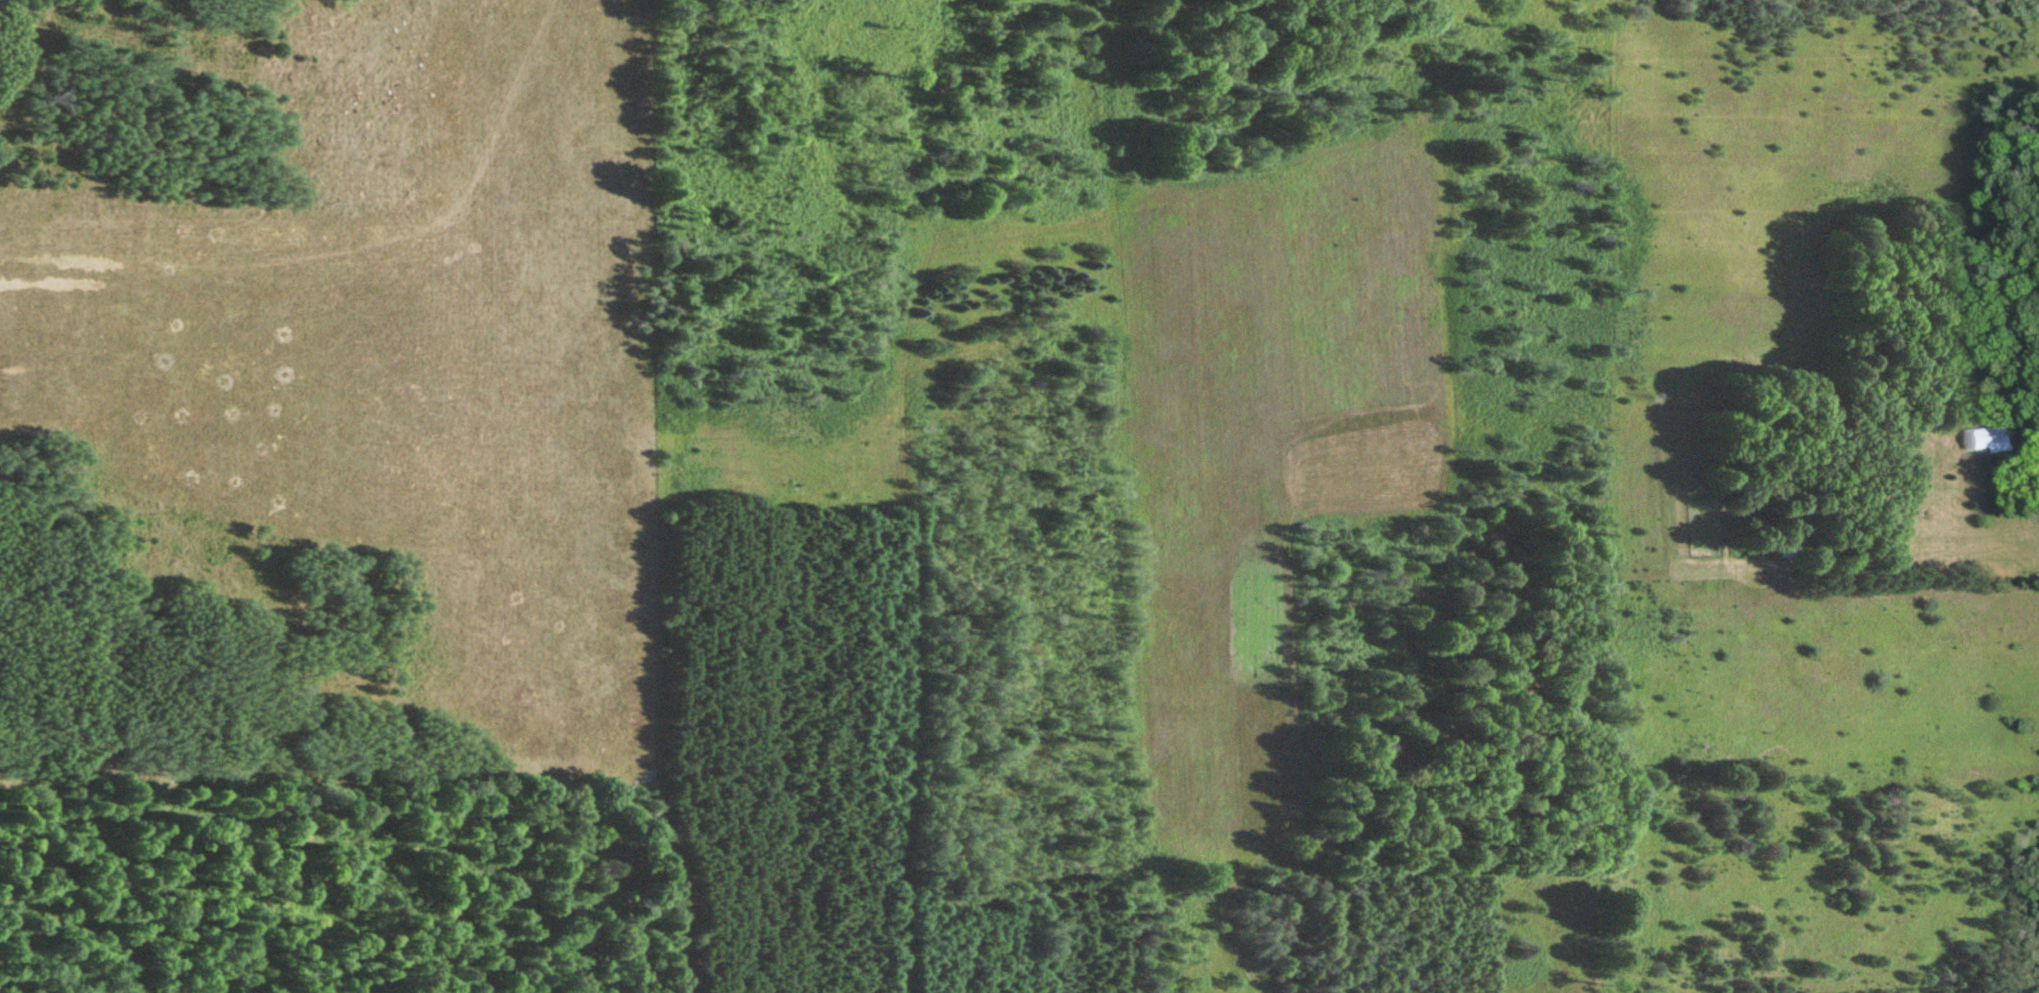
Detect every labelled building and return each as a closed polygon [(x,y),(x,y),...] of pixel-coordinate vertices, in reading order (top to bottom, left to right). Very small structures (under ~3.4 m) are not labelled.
[(1962,430),(1965,456),(2010,452),(2007,426),(1962,430)]
